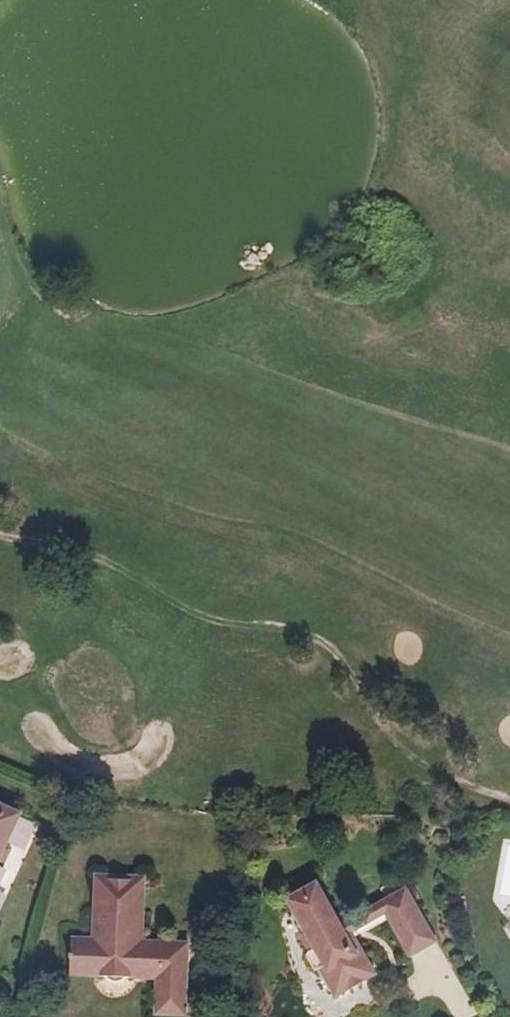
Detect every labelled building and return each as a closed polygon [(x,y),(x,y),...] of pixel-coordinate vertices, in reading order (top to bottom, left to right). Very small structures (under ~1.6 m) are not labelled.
[(21,814),(2,805),(0,810),(0,883),(5,872),(4,868),(3,868),(12,849),(6,846),(21,814)] [(182,963),(183,949),(130,946),(131,933),(143,934),(143,917),(140,916),(141,891),(145,891),(145,877),(96,875),(95,889),(98,889),(97,911),(94,911),(92,939),(72,938),(69,975),(156,979),(154,1015),(185,1016),(188,963),(182,963)] [(317,882),(304,889),(307,895),(320,888),(317,882)] [(304,889),(286,899),(303,930),(298,933),(308,951),(308,952),(306,956),(314,969),(318,970),(319,970),(332,993),(343,987),(346,991),(364,981),(362,977),(373,970),(352,933),(347,936),(341,925),(320,888),(307,895),(304,889)] [(379,904),(385,914),(410,958),(437,943),(406,889),(379,904)] [(347,936),(352,933),(385,914),(379,904),(341,925),(347,936)] [(182,963),(188,963),(189,943),(142,941),(143,934),(131,933),(130,946),(183,949),(182,963)] [(375,975),(373,970),(362,977),(364,981),(375,975)] [(343,987),(332,993),(334,998),(346,991),(343,987)]
